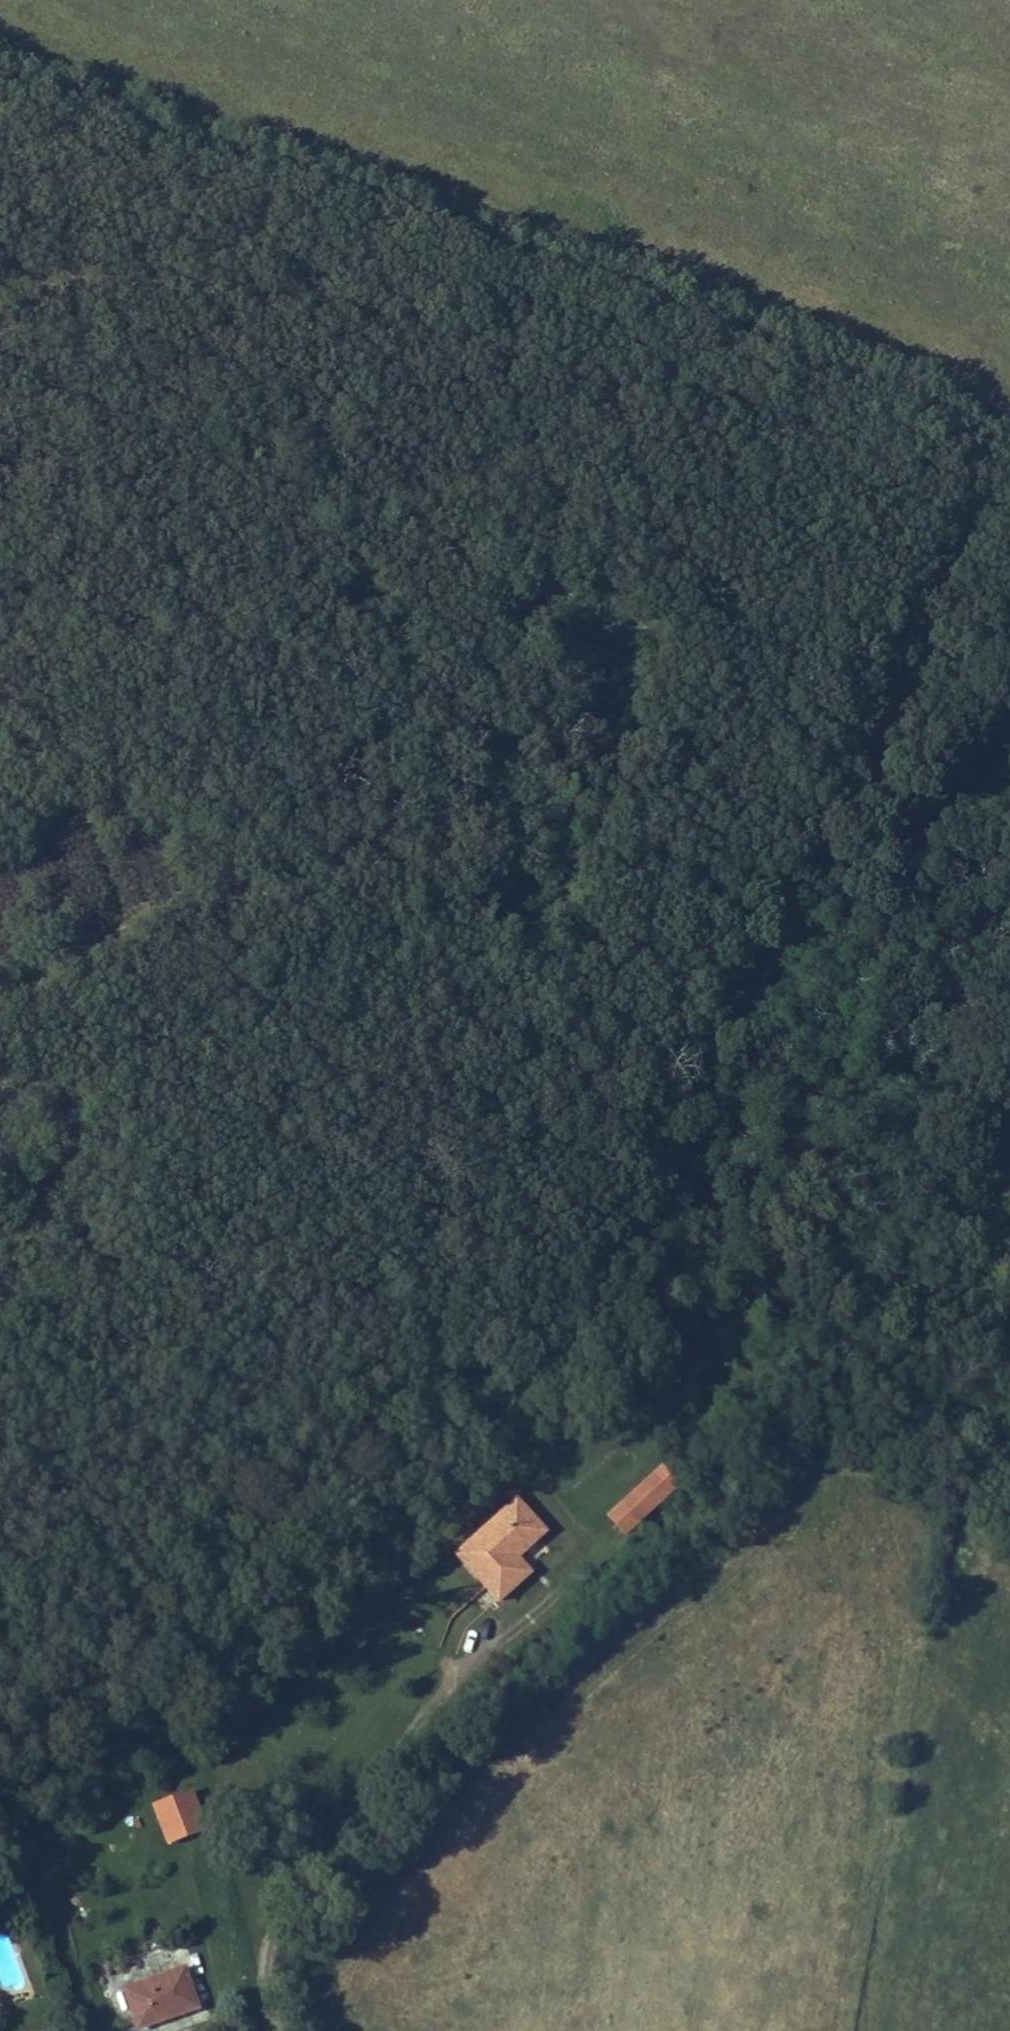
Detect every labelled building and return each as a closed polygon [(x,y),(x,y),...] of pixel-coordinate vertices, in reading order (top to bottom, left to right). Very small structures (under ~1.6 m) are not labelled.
[(664,1469),(678,1484),(686,1477),(672,1462),(664,1469)] [(662,1467),(619,1506),(635,1523),(678,1484),(664,1469),(662,1467)] [(516,1501),(457,1554),(498,1600),(529,1572),(514,1555),(543,1530),(516,1501)] [(635,1523),(619,1506),(609,1515),(625,1532),(635,1523)] [(205,1829),(191,1791),(154,1805),(167,1842),(205,1829)] [(184,1968),(124,1989),(138,2028),(198,2007),(184,1968)]
